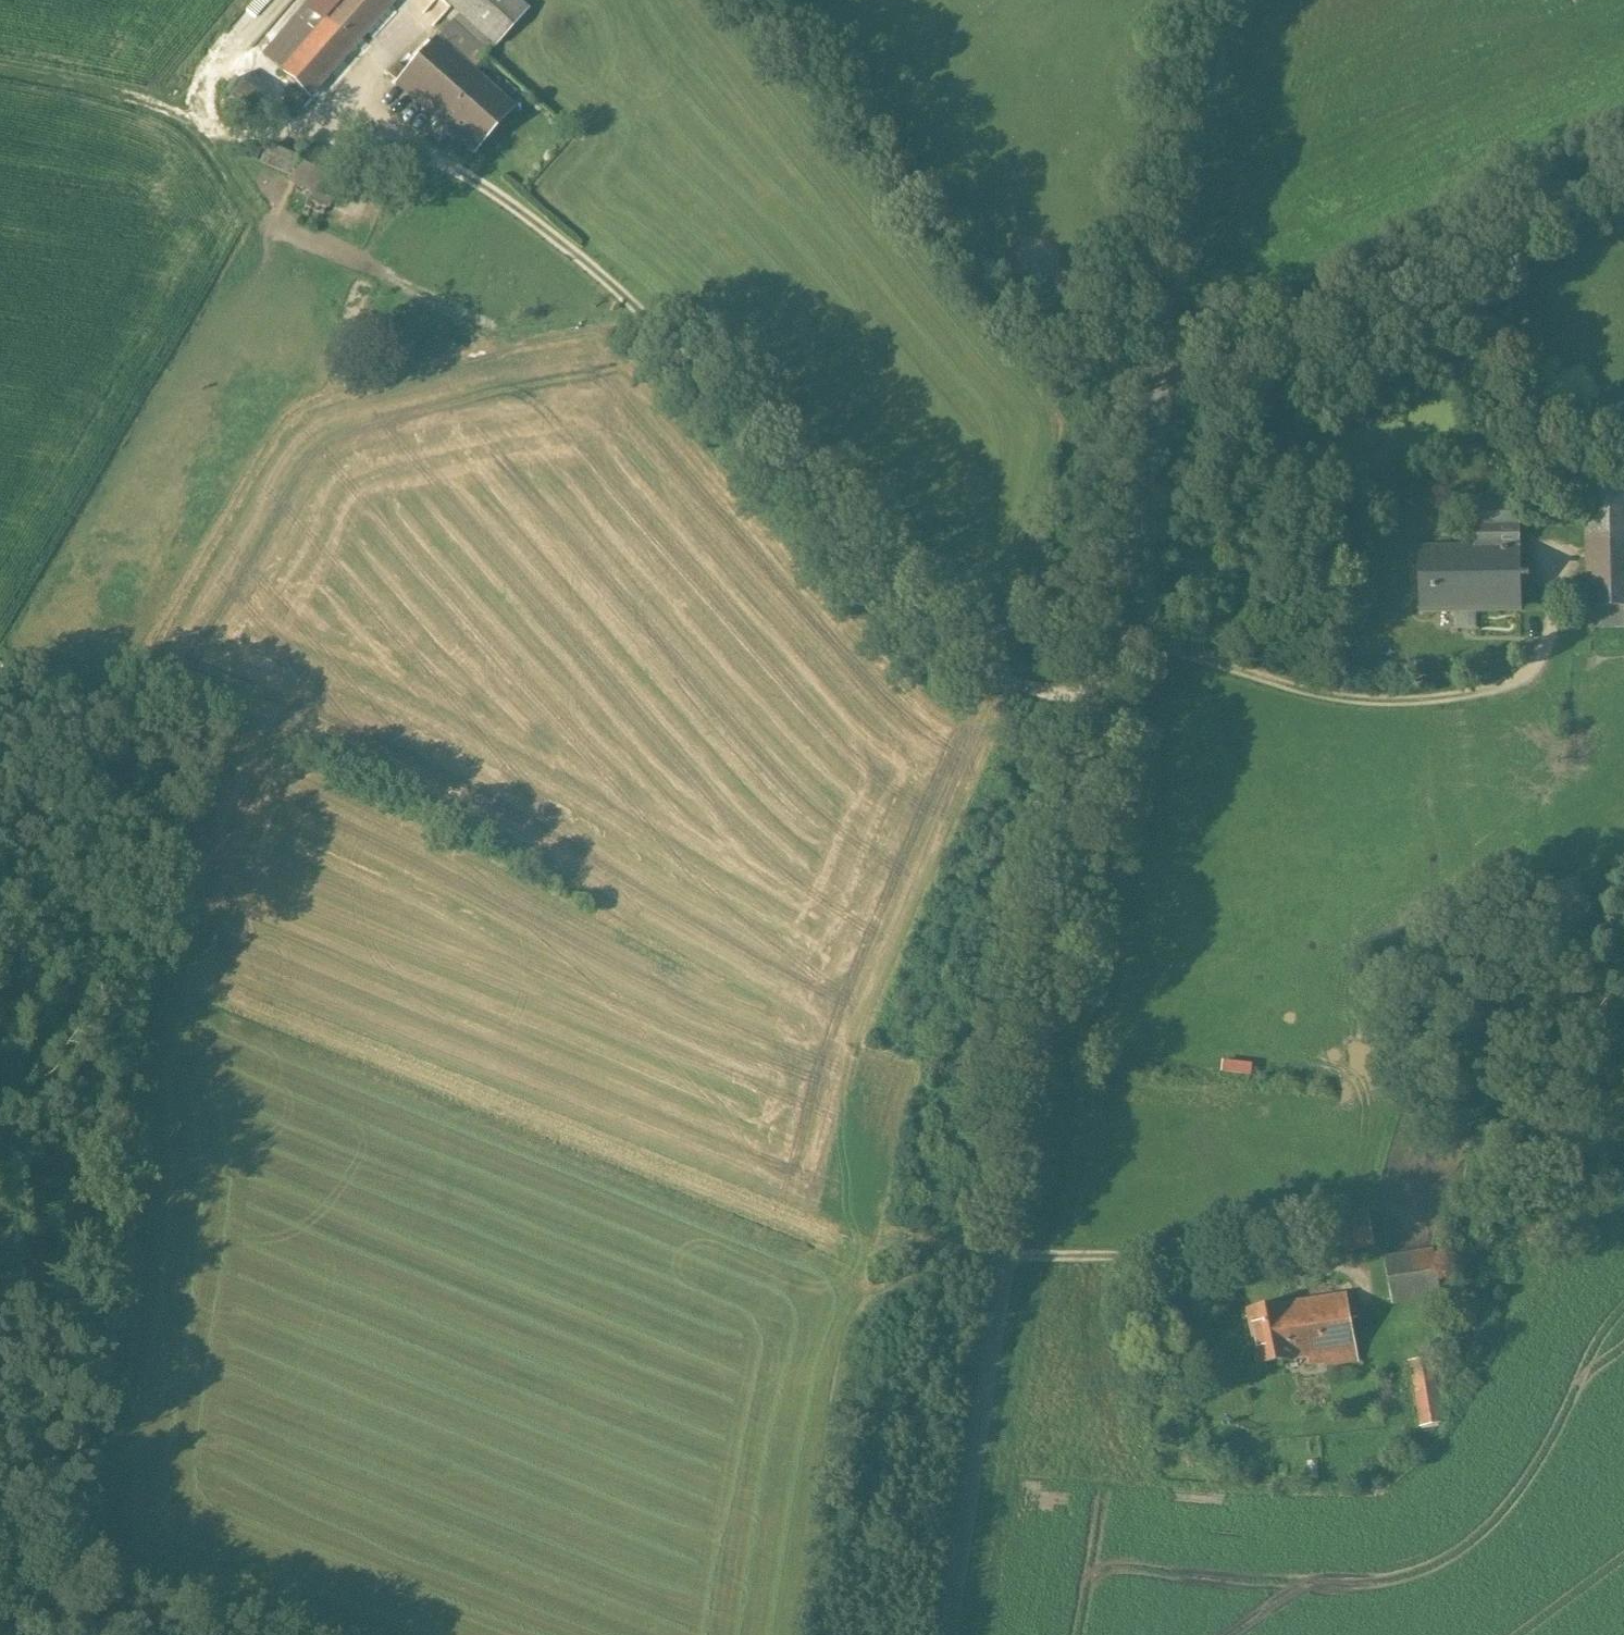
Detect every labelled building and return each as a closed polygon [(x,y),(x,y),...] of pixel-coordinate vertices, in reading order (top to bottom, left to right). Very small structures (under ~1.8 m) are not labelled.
[(279,71),(308,97),(393,0),(341,0),(314,31),(279,71)] [(489,41),(495,46),(527,10),(516,0),(443,0),(489,41)] [(296,15),(261,55),(279,71),(314,31),(296,15)] [(481,50),(452,24),(438,41),(473,73),(487,55),(481,50)] [(438,41),(435,40),(406,73),(397,84),(396,85),(475,155),(515,110),(473,73),(438,41)] [(489,41),(481,50),(487,55),(495,46),(489,41)] [(397,63),(388,74),(397,84),(406,73),(397,63)] [(347,167),(304,148),(289,182),(333,201),(337,192),(347,167)] [(1586,475),(1589,625),(1623,624),(1623,475),(1586,475)] [(1496,492),(1496,503),(1475,503),(1475,546),(1420,548),(1421,610),(1521,608),(1519,492),(1496,492)] [(1432,1252),(1386,1259),(1393,1302),(1440,1295),(1432,1252)] [(1347,1294),(1284,1304),(1292,1357),(1325,1352),(1327,1365),(1359,1361),(1347,1294)] [(1284,1304),(1249,1309),(1259,1362),(1292,1357),(1284,1304)] [(1433,1358),(1411,1362),(1422,1425),(1444,1421),(1433,1358)]
